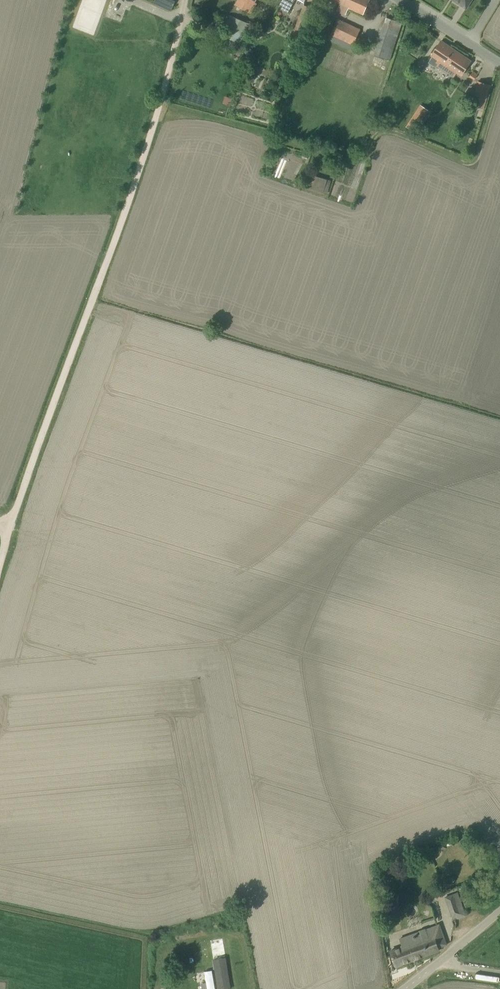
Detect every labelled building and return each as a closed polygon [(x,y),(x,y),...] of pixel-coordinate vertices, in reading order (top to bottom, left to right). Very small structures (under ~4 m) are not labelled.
[(166,0),(155,0),(153,4),(170,11),(174,3),(166,0)] [(217,4),(233,9),(236,0),(218,0),(217,4)] [(236,5),(251,14),(257,4),(255,2),(256,0),(238,0),(236,5)] [(282,7),(280,10),(287,13),(295,0),(282,0),(279,5),(282,7)] [(323,10),(320,9),(322,0),(314,0),(310,13),(321,17),(323,10)] [(340,4),(337,11),(345,15),(349,8),(363,15),(369,0),(331,0),(340,4)] [(466,9),(472,0),(452,0),(466,9)] [(302,38),(304,34),(301,33),(309,9),(302,6),(292,35),(299,38),(299,37),(302,38)] [(223,29),(225,29),(222,36),(240,44),(241,40),(245,42),(252,25),(229,15),(223,29)] [(381,33),(397,38),(401,23),(386,18),(381,33)] [(330,34),(353,45),(360,30),(337,19),(330,34)] [(381,35),(373,58),(388,63),(396,40),(381,35)] [(471,61),(441,41),(431,56),(432,57),(429,62),(435,67),(436,65),(453,77),(456,72),(461,76),(471,61)] [(475,92),(471,105),(483,108),(487,96),(475,92)] [(414,132),(427,112),(419,106),(406,127),(414,132)] [(326,193),(331,175),(307,169),(302,187),(326,193)] [(455,915),(457,919),(466,916),(457,893),(445,897),(452,916),(455,915)] [(400,939),(402,945),(390,949),(396,966),(439,951),(437,948),(446,945),(439,925),(400,939)] [(223,938),(210,940),(214,968),(227,966),(223,938)] [(214,968),(217,988),(231,988),(227,966),(214,968)]
